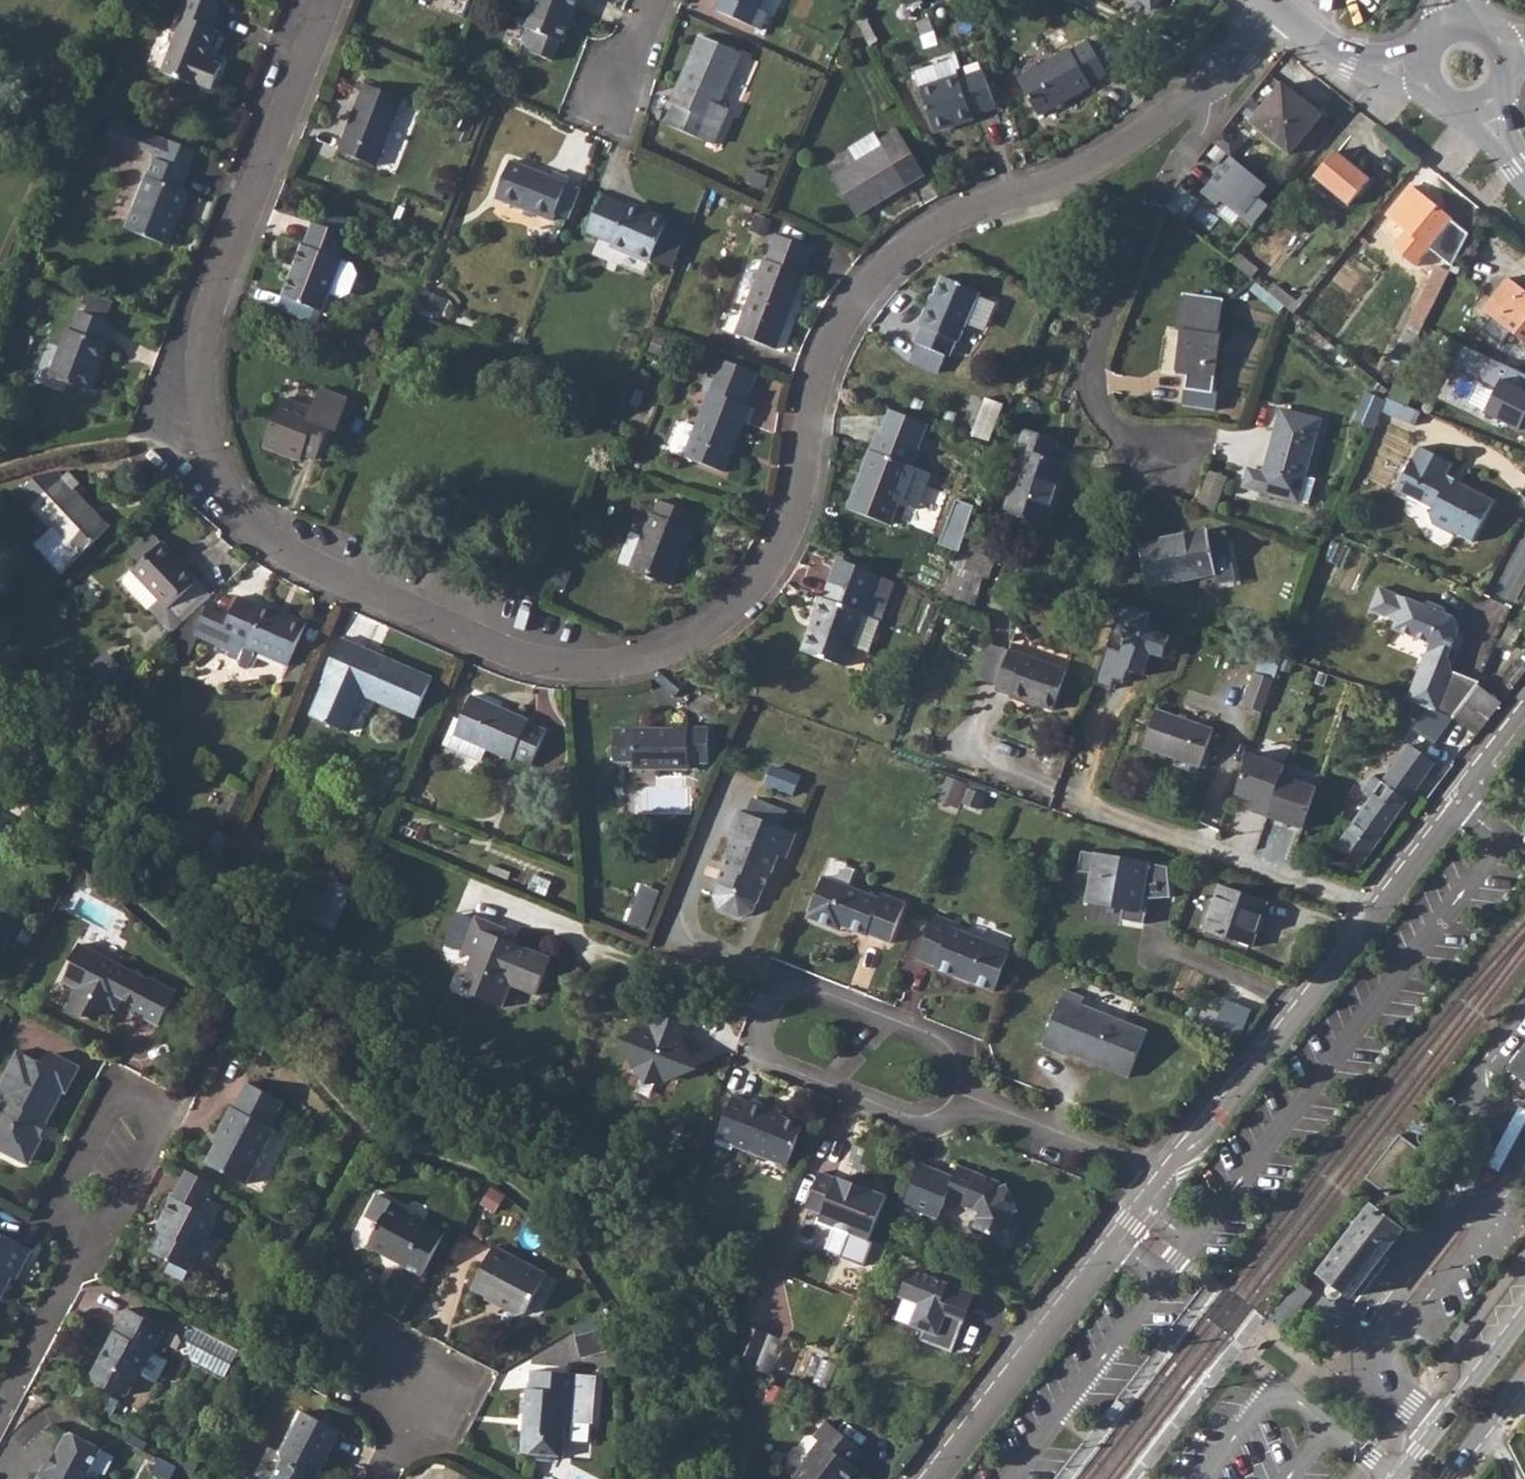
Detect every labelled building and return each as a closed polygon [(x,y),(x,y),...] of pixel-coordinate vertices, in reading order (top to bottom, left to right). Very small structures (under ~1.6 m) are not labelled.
[(212,90),(222,65),(206,59),(218,30),(212,27),(222,4),(212,0),(184,0),(178,15),(184,17),(161,72),(195,85),(196,83),(212,90)] [(553,60),(561,41),(565,42),(581,0),(535,0),(524,29),(528,30),(524,40),(529,51),(553,60)] [(715,11),(761,31),(769,13),(761,10),(765,0),(720,0),(715,11)] [(1152,9),(1160,0),(1141,0),(1152,9)] [(677,106),(668,125),(713,145),(729,109),(719,105),(741,53),(700,36),(671,104),(677,106)] [(1019,69),(1035,107),(1091,87),(1090,82),(1109,75),(1097,43),(1076,50),(1075,45),(1019,69)] [(961,74),(927,85),(924,86),(937,124),(972,113),(971,109),(995,102),(984,67),(961,74)] [(339,152),(377,167),(404,100),(366,85),(339,152)] [(1324,113),(1293,85),(1261,122),(1292,149),(1324,113)] [(126,228),(169,245),(190,193),(182,190),(189,171),(188,171),(196,151),(115,119),(108,136),(153,154),(154,158),(126,228)] [(890,139),(858,159),(836,173),(860,212),(928,168),(904,124),(886,134),(890,139)] [(1370,179),(1336,151),(1314,177),(1349,205),(1370,179)] [(1240,155),(1210,189),(1223,201),(1231,191),(1250,208),(1247,213),(1257,222),(1273,204),(1264,196),(1274,185),(1240,155)] [(496,199),(553,221),(555,216),(568,182),(569,179),(553,173),(551,177),(511,161),(496,199)] [(578,186),(568,182),(555,216),(565,220),(578,186)] [(1411,234),(1453,268),(1469,234),(1410,187),(1388,215),(1389,216),(1379,227),(1402,245),(1411,234)] [(447,192),(440,189),(435,197),(443,201),(447,192)] [(612,245),(652,262),(654,257),(667,225),(668,222),(629,206),(628,208),(602,197),(588,232),(613,243),(612,245)] [(322,209),(317,223),(350,236),(355,222),(322,209)] [(389,221),(370,214),(366,224),(385,231),(389,221)] [(771,221),(757,216),(751,230),(766,235),(771,221)] [(317,223),(315,222),(306,245),(303,244),(283,296),(284,296),(314,308),(323,311),(330,293),(343,260),(341,259),(350,236),(317,223)] [(688,233),(667,225),(654,257),(675,266),(688,233)] [(736,335),(776,350),(805,275),(802,274),(812,248),(776,235),(767,260),(765,259),(736,335)] [(354,264),(343,260),(330,293),(342,298),(351,294),(359,274),(354,264)] [(1435,309),(1449,270),(1434,265),(1421,304),(1435,309)] [(958,336),(978,283),(940,269),(926,303),(923,302),(916,319),(921,321),(908,355),(940,368),(947,350),(949,350),(955,335),(958,336)] [(1524,337),(1524,282),(1512,272),(1485,306),(1524,337)] [(1182,351),(1220,363),(1225,328),(1221,325),(1224,292),(1187,287),(1181,322),(1185,321),(1182,351)] [(314,308),(284,296),(279,310),(309,322),(314,308)] [(51,373),(92,389),(111,345),(106,342),(113,324),(82,311),(74,331),(67,329),(51,373)] [(298,320),(283,315),(279,326),(294,332),(298,320)] [(1215,397),(1220,363),(1182,351),(1181,364),(1191,366),(1188,395),(1215,397)] [(1501,352),(1493,366),(1505,372),(1487,405),(1524,423),(1524,363),(1501,352)] [(743,403),(756,369),(722,356),(708,387),(714,390),(702,422),(691,417),(685,420),(677,441),(679,447),(690,451),(722,467),(741,419),(746,421),(751,407),(743,403)] [(304,455),(316,460),(329,430),(335,432),(348,400),(320,389),(311,410),(282,398),(263,446),(301,461),(304,455)] [(1411,425),(1420,411),(1386,397),(1380,415),(1411,425)] [(1003,404),(985,398),(971,435),(989,441),(1003,404)] [(1299,492),(1327,420),(1289,406),(1267,464),(1257,461),(1251,464),(1248,473),(1261,478),(1299,492)] [(1024,452),(1006,509),(1045,522),(1064,464),(1052,460),(1058,441),(1025,430),(1018,450),(1024,452)] [(848,509),(890,526),(920,448),(878,432),(848,509)] [(1444,477),(1452,465),(1433,458),(1415,447),(1398,477),(1393,495),(1404,502),(1402,511),(1407,515),(1415,522),(1430,527),(1450,535),(1455,531),(1469,540),(1477,519),(1493,501),(1444,477)] [(1200,505),(1218,510),(1228,476),(1210,471),(1200,505)] [(20,494),(52,528),(65,543),(79,557),(107,531),(89,512),(92,509),(74,490),(80,485),(68,473),(62,478),(57,472),(37,477),(20,494)] [(631,567),(630,569),(670,585),(692,529),(690,528),(695,514),(659,500),(654,514),(652,513),(643,536),(631,567)] [(1218,567),(1214,524),(1143,530),(1147,573),(1218,567)] [(203,602),(216,590),(157,526),(138,543),(146,552),(135,562),(142,568),(134,575),(134,581),(155,604),(153,605),(174,629),(203,602)] [(65,543),(52,528),(40,538),(54,553),(65,543)] [(643,536),(631,532),(619,562),(631,567),(643,536)] [(963,539),(953,535),(949,550),(958,553),(963,539)] [(989,579),(995,559),(962,548),(945,595),(974,605),(983,577),(989,579)] [(570,572),(557,567),(552,584),(564,589),(570,572)] [(803,646),(844,662),(871,594),(832,579),(818,604),(803,646)] [(1427,642),(1450,652),(1457,627),(1454,620),(1439,613),(1441,608),(1424,602),(1422,606),(1376,586),(1367,611),(1393,620),(1389,632),(1426,646),(1427,642)] [(237,617),(203,602),(174,629),(223,650),(230,635),(253,645),(244,665),(246,670),(253,673),(258,671),(264,657),(289,667),(310,621),(268,605),(266,608),(244,599),(237,617)] [(0,614),(0,637),(2,639),(13,628),(0,614)] [(374,695),(422,718),(440,677),(348,639),(330,679),(335,681),(322,714),(358,730),(374,695)] [(1449,719),(1464,695),(1476,682),(1451,671),(1446,661),(1450,652),(1427,642),(1426,646),(1404,698),(1449,719)] [(998,683),(1009,652),(991,646),(981,678),(998,683)] [(1054,710),(1067,670),(1010,650),(1009,652),(998,683),(996,690),(1011,695),(1010,697),(1025,702),(1025,701),(1054,710)] [(1070,665),(1071,658),(1040,650),(1039,658),(1070,665)] [(122,668),(111,656),(93,671),(105,684),(122,668)] [(1264,671),(1254,665),(1239,705),(1250,711),(1262,714),(1276,674),(1264,671)] [(1476,736),(1499,703),(1476,682),(1464,695),(1449,719),(1476,736)] [(540,760),(553,729),(536,721),(538,717),(480,695),(470,717),(464,715),(452,743),(492,761),(498,749),(519,757),(521,753),(540,760)] [(1211,728),(1154,709),(1145,728),(1140,749),(1197,768),(1201,747),(1211,728)] [(1421,715),(1415,729),(1439,739),(1445,726),(1421,715)] [(637,775),(683,774),(682,767),(702,766),(702,732),(683,731),(682,722),(667,723),(667,734),(648,734),(648,731),(619,729),(619,764),(637,765),(637,775)] [(1414,795),(1436,764),(1417,755),(1407,745),(1381,781),(1370,772),(1358,788),(1367,795),(1330,850),(1343,861),(1362,872),(1388,830),(1414,795)] [(1281,766),(1245,753),(1235,776),(1230,798),(1266,809),(1264,819),(1297,830),(1311,788),(1279,776),(1281,766)] [(775,764),(767,783),(795,795),(803,776),(775,764)] [(962,808),(968,783),(948,778),(942,802),(962,808)] [(249,795),(231,787),(218,818),(235,826),(249,795)] [(776,860),(782,863),(793,835),(734,809),(724,835),(731,838),(721,861),(726,863),(716,889),(717,907),(739,917),(750,910),(761,878),(767,880),(776,860)] [(1167,899),(1166,866),(1079,849),(1074,876),(1087,877),(1082,902),(1100,918),(1124,921),(1140,924),(1147,900),(1167,899)] [(820,875),(802,917),(838,932),(840,928),(873,941),(873,937),(890,943),(905,902),(886,894),(882,901),(820,875)] [(352,888),(334,881),(326,899),(308,891),(298,915),(334,932),(352,888)] [(1220,940),(1253,949),(1268,904),(1239,893),(1219,882),(1203,922),(1220,940)] [(638,884),(629,922),(650,927),(659,890),(638,884)] [(534,997),(548,957),(505,939),(509,923),(474,910),(455,958),(464,962),(460,973),(473,978),(465,998),(497,1009),(506,987),(534,997)] [(951,923),(930,917),(917,939),(911,964),(926,967),(935,970),(992,992),(1007,954),(949,930),(951,923)] [(158,1026),(176,992),(150,979),(149,981),(80,944),(71,962),(74,964),(64,983),(76,989),(66,1009),(84,1018),(85,1015),(103,1024),(112,1008),(116,1010),(122,999),(136,1006),(133,1013),(158,1026)] [(1053,1049),(1131,1081),(1150,1033),(1075,1005),(1078,996),(1058,989),(1036,1046),(1051,1053),(1053,1049)] [(1243,1039),(1252,1008),(1224,1000),(1215,1031),(1243,1039)] [(668,1085),(699,1072),(686,1042),(695,1013),(657,1001),(648,1027),(636,1030),(623,1041),(636,1073),(668,1085)] [(1501,1073),(1524,1089),(1524,1042),(1501,1073)] [(0,1085),(0,1097),(5,1100),(0,1110),(0,1151),(23,1163),(32,1160),(43,1139),(41,1138),(64,1093),(67,1094),(81,1067),(54,1053),(46,1056),(42,1063),(18,1051),(0,1085)] [(247,1184),(275,1129),(271,1127),(284,1102),(247,1083),(234,1108),(232,1107),(222,1125),(225,1127),(207,1163),(247,1184)] [(753,1100),(727,1098),(719,1118),(711,1142),(732,1153),(734,1147),(787,1168),(805,1123),(770,1108),(772,1105),(754,1097),(753,1100)] [(1416,1155),(1394,1139),(1361,1181),(1382,1198),(1416,1155)] [(957,1164),(954,1173),(921,1161),(905,1205),(939,1218),(947,1200),(980,1212),(974,1229),(1007,1241),(1017,1216),(1014,1210),(1021,1207),(1009,1180),(1000,1184),(1002,1177),(978,1169),(977,1171),(957,1164)] [(815,1222),(869,1239),(887,1197),(843,1178),(824,1171),(812,1183),(808,1205),(820,1209),(815,1222)] [(196,1192),(189,1205),(214,1218),(220,1204),(196,1192)] [(423,1277),(446,1233),(393,1205),(394,1203),(379,1195),(367,1218),(381,1225),(369,1247),(404,1265),(403,1267),(423,1277)] [(214,1218),(189,1205),(171,1196),(161,1216),(167,1220),(150,1251),(171,1262),(189,1272),(190,1272),(218,1220),(214,1218)] [(1346,1300),(1397,1236),(1364,1210),(1313,1275),(1346,1300)] [(32,1250),(5,1236),(2,1241),(0,1240),(0,1302),(12,1278),(17,1280),(32,1250)] [(527,1314),(547,1274),(495,1247),(472,1290),(487,1298),(486,1300),(519,1316),(527,1314)] [(184,1282),(189,1272),(171,1262),(166,1273),(184,1282)] [(917,1343),(951,1355),(974,1294),(910,1266),(898,1272),(893,1285),(892,1300),(898,1303),(892,1319),(921,1333),(917,1343)] [(153,1353),(166,1328),(128,1309),(116,1332),(115,1331),(91,1375),(93,1382),(122,1398),(129,1395),(151,1352),(153,1353)] [(767,1335),(739,1322),(724,1363),(751,1378),(767,1335)] [(601,1332),(577,1338),(582,1357),(606,1350),(601,1332)] [(314,1373),(304,1368),(298,1380),(307,1385),(314,1373)] [(594,1424),(598,1376),(532,1370),(531,1389),(527,1389),(522,1454),(533,1454),(537,1460),(553,1461),(557,1456),(563,1457),(566,1421),(594,1424)] [(120,1402),(113,1398),(106,1410),(114,1414),(120,1402)] [(341,1432),(304,1412),(282,1453),(284,1460),(274,1478),(320,1478),(318,1477),(341,1432)] [(845,1463),(842,1456),(850,1445),(819,1420),(778,1466),(795,1478),(831,1478),(845,1463)] [(102,1449),(73,1434),(67,1436),(49,1470),(43,1468),(38,1478),(98,1478),(89,1474),(102,1449)] [(160,1459),(154,1470),(171,1478),(172,1478),(177,1468),(160,1459)]
